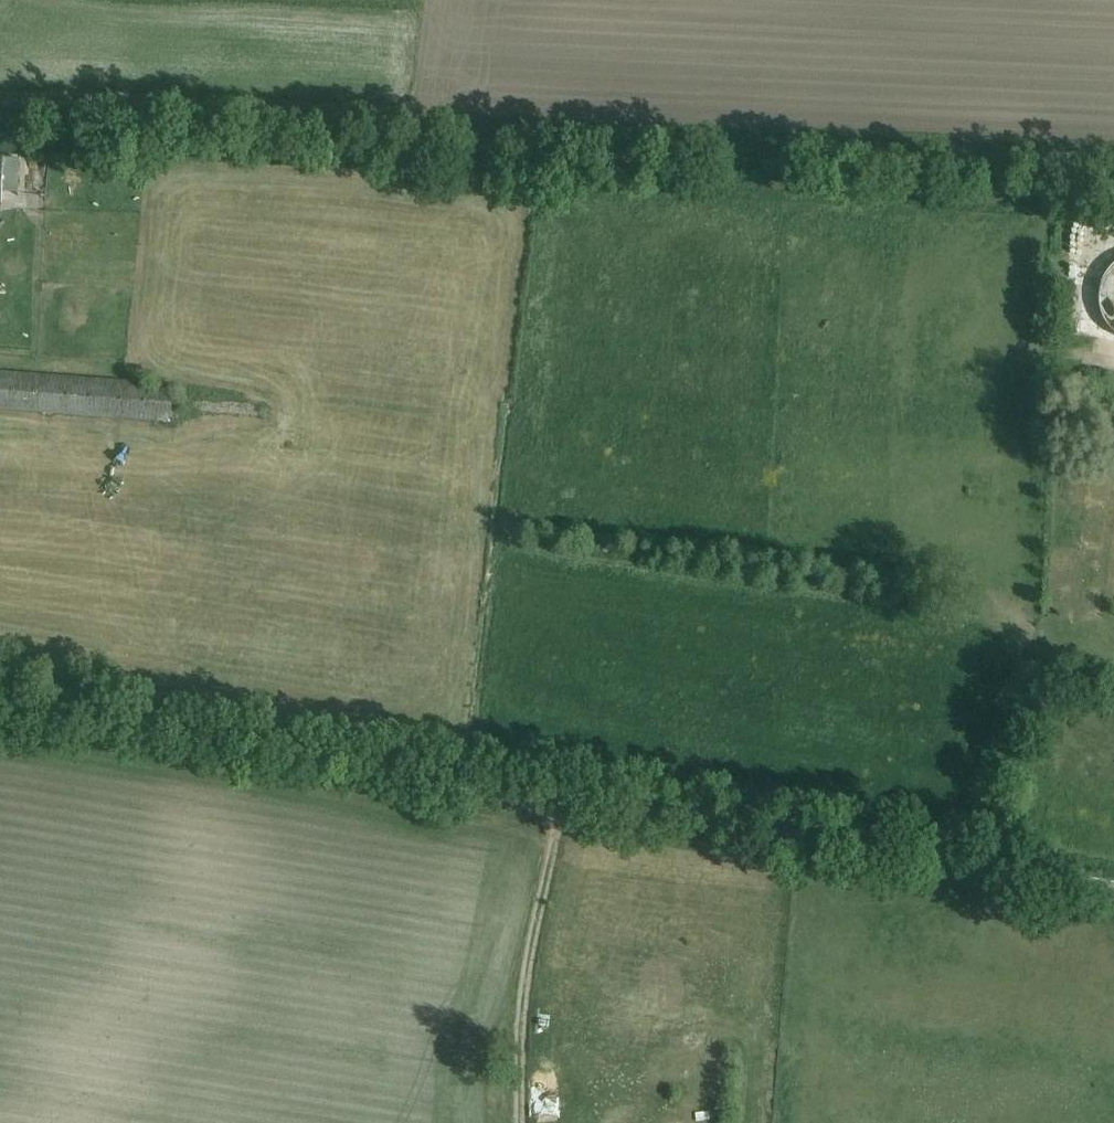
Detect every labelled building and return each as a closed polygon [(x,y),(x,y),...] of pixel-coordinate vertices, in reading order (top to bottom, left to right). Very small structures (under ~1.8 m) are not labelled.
[(0,371),(0,410),(67,416),(172,424),(174,385),(54,375),(0,371)]
